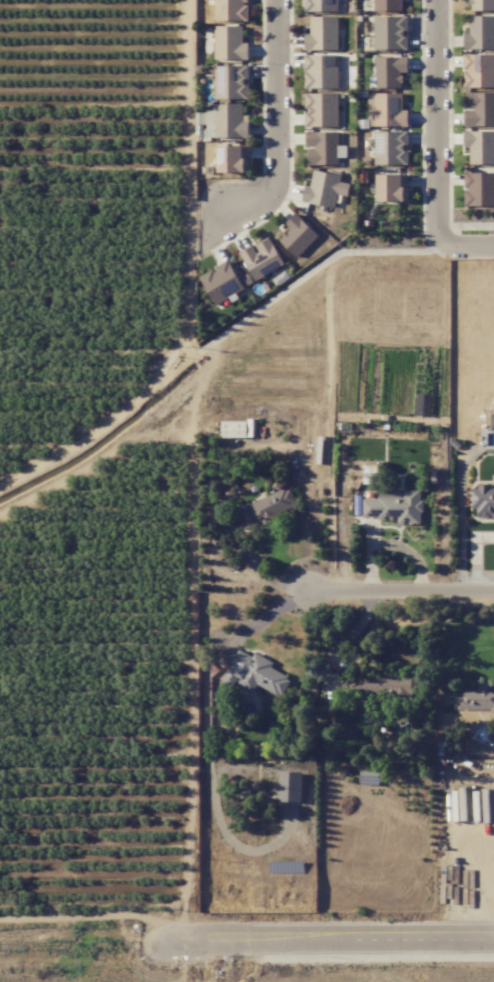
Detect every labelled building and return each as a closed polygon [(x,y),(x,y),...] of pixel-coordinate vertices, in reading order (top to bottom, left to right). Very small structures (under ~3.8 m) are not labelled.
[(249,4),(249,0),(215,0),(215,21),(249,21),(249,4)] [(305,12),(338,11),(338,0),(305,0),(305,12)] [(402,11),(402,0),(375,0),(374,11),(402,11)] [(470,10),(493,11),(493,0),(470,0),(470,10)] [(338,16),(310,17),(311,34),(305,34),(305,50),(339,50),(338,16)] [(409,49),(408,16),(374,17),(375,50),(409,49)] [(470,33),(464,33),(464,49),(493,50),(493,16),(470,16),(470,33)] [(215,26),(216,60),(249,59),(249,43),(243,43),(243,26),(215,26)] [(338,88),(339,55),(305,54),(305,88),(338,88)] [(493,88),(493,54),(464,54),(464,70),(464,87),(493,88)] [(376,57),(376,88),(401,88),(401,73),(409,73),(408,56),(376,57)] [(216,66),(216,99),(249,98),(249,65),(216,66)] [(493,126),(493,92),(466,93),(467,110),(464,110),(465,126),(493,126)] [(339,127),(339,93),(305,93),(305,107),(306,107),(306,127),(339,127)] [(403,93),(369,93),(369,126),(408,126),(408,110),(403,110),(403,93)] [(244,104),(215,104),(215,109),(207,109),(208,130),(216,130),(216,138),(249,137),(249,112),(244,112),(244,104)] [(339,131),(305,132),(306,148),(308,148),(308,165),(339,164),(339,157),(347,157),(346,145),(339,145),(339,131)] [(409,164),(408,131),(376,131),(376,165),(409,164)] [(493,164),(493,131),(465,131),(465,147),(470,147),(470,164),(493,164)] [(219,173),(249,172),(248,145),(218,146),(219,173)] [(302,201),(335,208),(338,194),(347,196),(350,184),(340,182),(342,175),(314,170),(311,187),(305,185),(302,201)] [(493,206),(493,172),(465,173),(465,206),(493,206)] [(408,201),(407,174),(377,174),(378,201),(408,201)] [(279,239),(297,257),(318,235),(295,213),(285,224),(289,228),(279,239)] [(284,265),(269,237),(254,245),(240,252),(255,280),(284,265)] [(216,305),(245,289),(229,260),(199,277),(216,305)] [(246,421),(222,421),(222,438),(247,438),(246,421)] [(299,507),(289,486),(238,509),(248,531),(299,507)] [(473,487),(473,518),(493,518),(493,487),(473,487)] [(422,490),(379,490),(379,498),(363,499),(363,519),(397,518),(398,525),(422,524),(422,490)] [(282,697),(292,679),(271,668),(274,662),(255,652),(253,656),(239,649),(222,682),(233,688),(235,684),(254,693),(258,685),(282,697)] [(412,674),(353,675),(353,705),(385,705),(385,707),(412,707),(412,674)] [(493,710),(493,684),(475,684),(475,688),(456,688),(456,710),(493,710)] [(375,709),(361,708),(361,723),(374,723),(375,709)] [(361,785),(379,785),(379,768),(360,768),(361,785)] [(303,772),(279,772),(278,801),(302,802),(303,772)]
